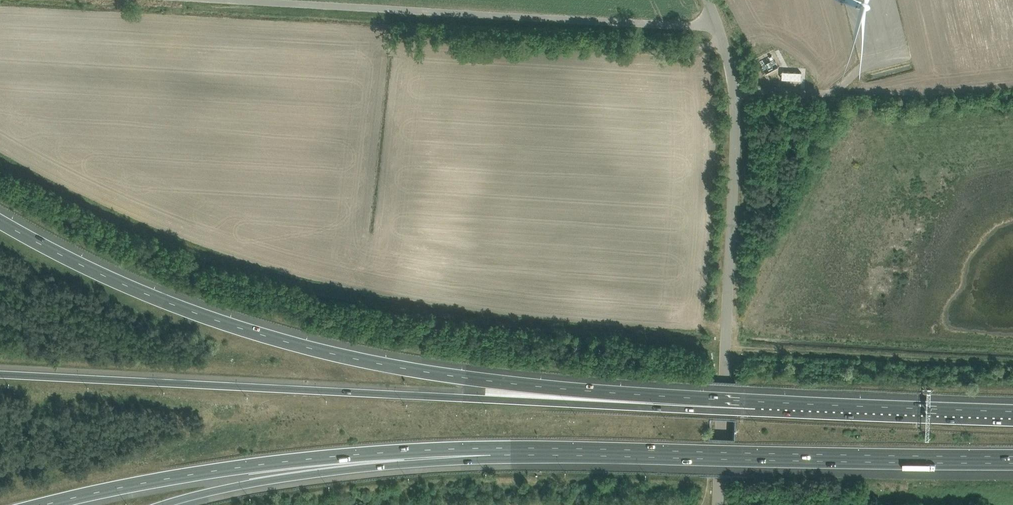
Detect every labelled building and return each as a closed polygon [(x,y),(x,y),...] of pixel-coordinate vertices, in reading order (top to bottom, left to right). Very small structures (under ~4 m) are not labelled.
[(782,71),(782,79),(801,80),(802,72),(782,71)]
